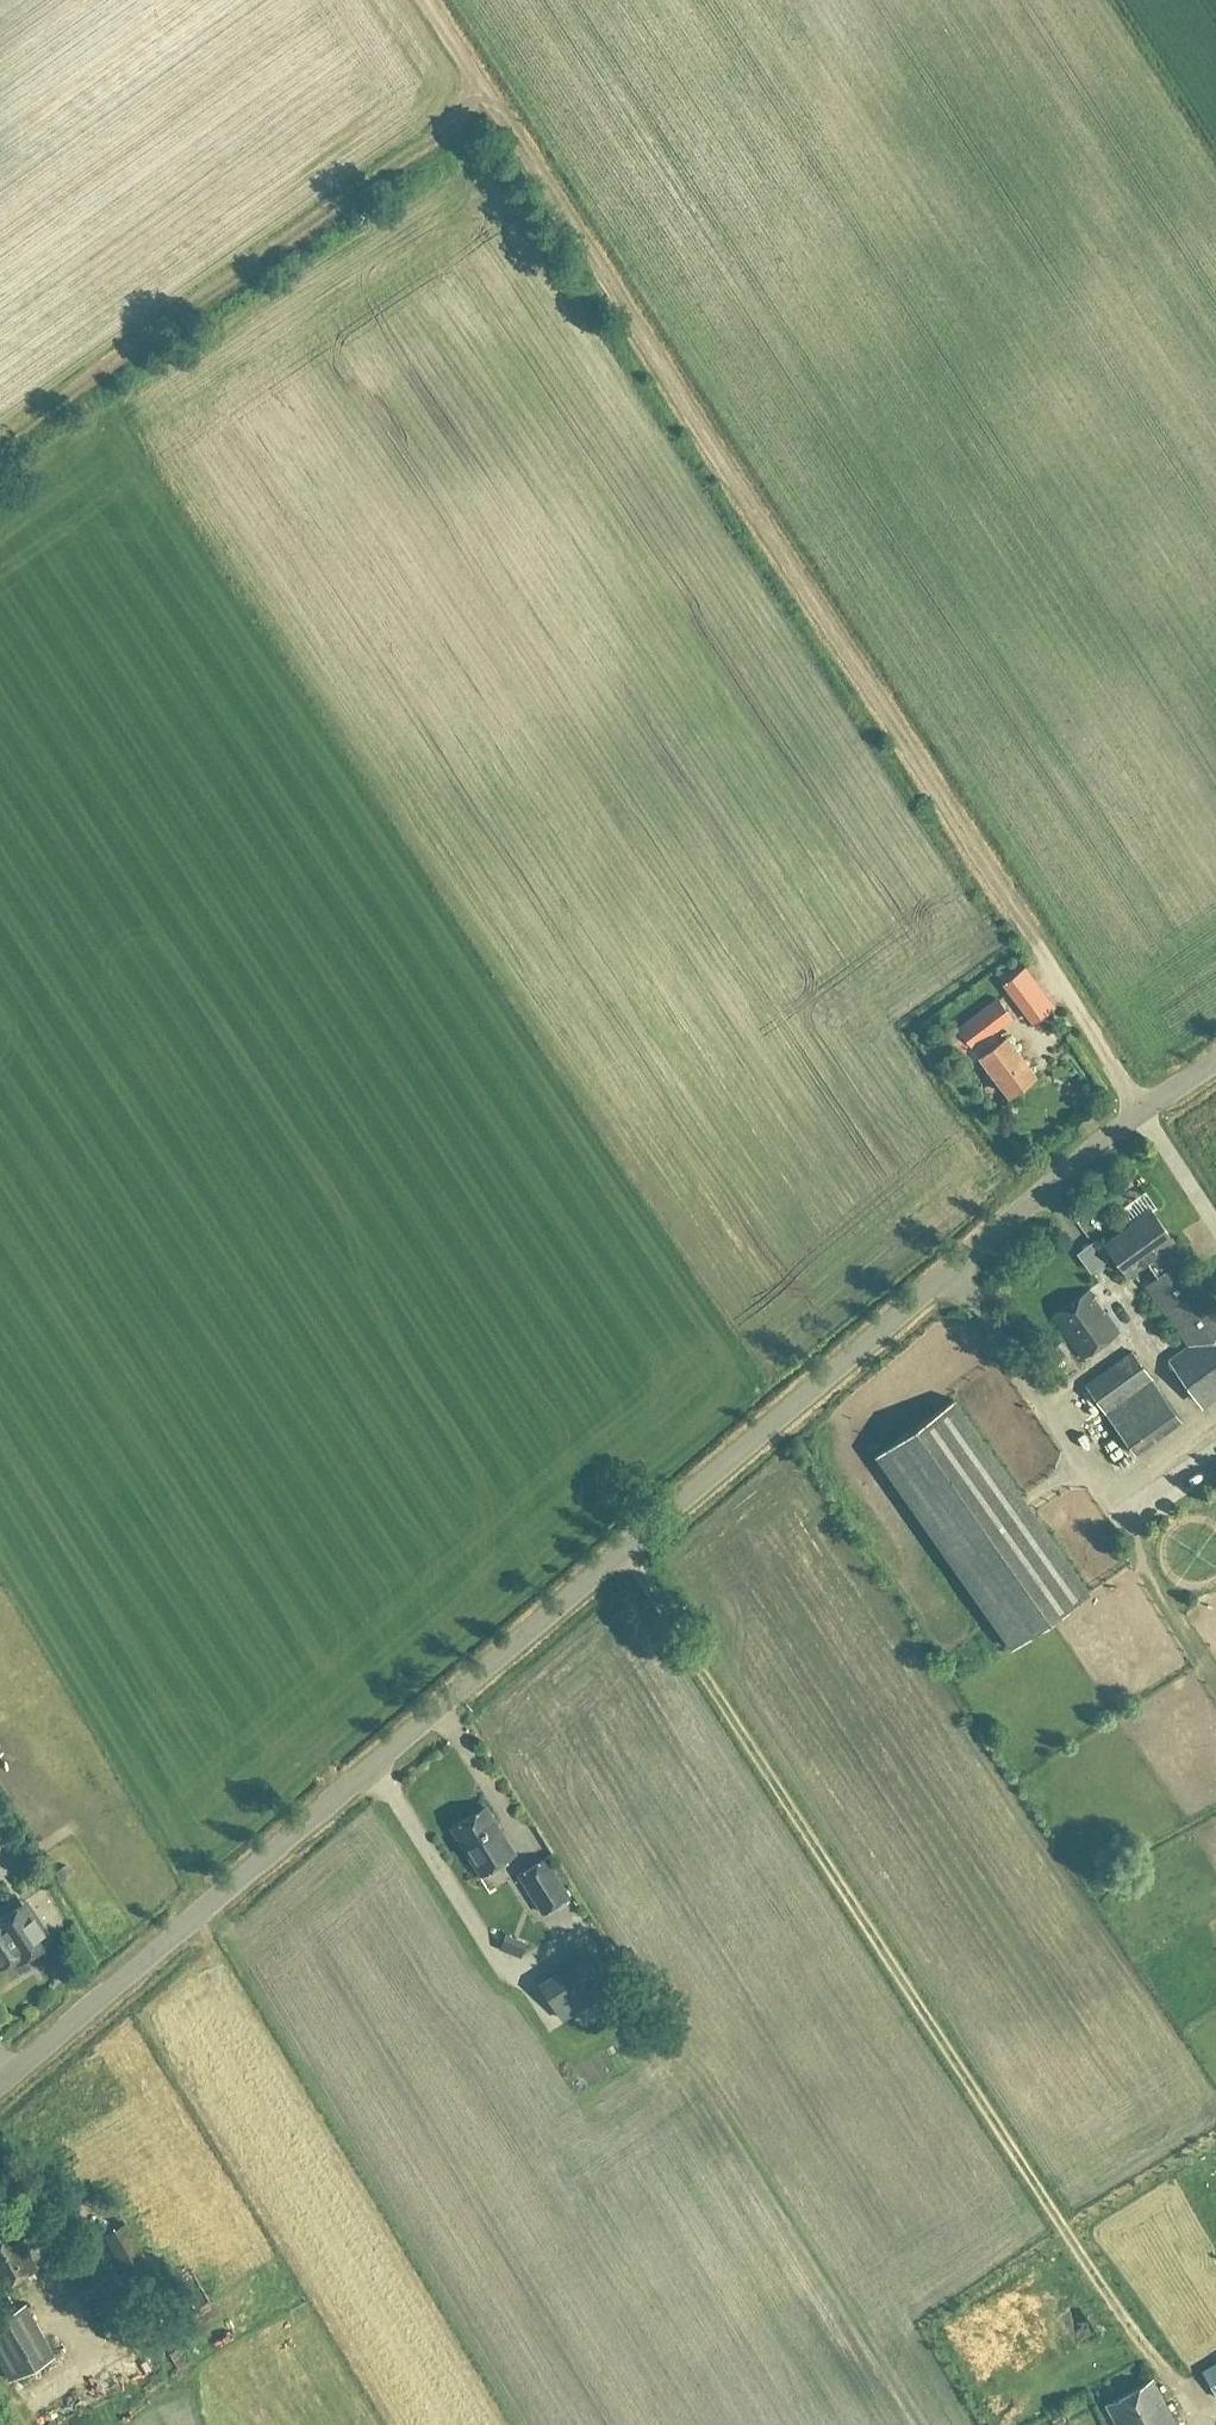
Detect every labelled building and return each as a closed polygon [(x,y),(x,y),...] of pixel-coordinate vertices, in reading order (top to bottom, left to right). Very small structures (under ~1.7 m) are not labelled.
[(997,998),(957,1029),(946,1037),(968,1065),(980,1056),(1009,1095),(1036,1074),(1007,1036),(994,1045),(988,1037),(1012,1019),(997,998)] [(1104,1244),(1127,1275),(1147,1260),(1159,1276),(1144,1286),(1188,1345),(1169,1359),(1203,1404),(1215,1395),(1215,1305),(1181,1258),(1178,1260),(1167,1245),(1173,1241),(1150,1210),(1104,1244)] [(1083,1358),(1120,1331),(1090,1290),(1053,1316),(1083,1358)] [(1182,1419),(1133,1352),(1086,1387),(1136,1453),(1182,1419)] [(1090,1594),(954,1399),(875,1454),(1011,1649),(1090,1594)] [(686,1603),(683,1606),(680,1608),(687,1618),(694,1613),(686,1603)] [(453,1827),(482,1874),(515,1854),(486,1806),(453,1827)] [(9,1845),(0,1830),(0,1851),(9,1845)] [(519,1875),(542,1913),(570,1896),(548,1857),(519,1875)] [(13,1963),(48,1941),(32,1916),(26,1919),(18,1906),(0,1917),(0,1964),(10,1957),(13,1963)] [(542,1988),(560,2016),(614,1983),(597,1955),(542,1988)] [(592,2030),(608,2022),(600,2007),(584,2015),(592,2030)] [(126,2223),(116,2229),(105,2234),(127,2275),(148,2264),(126,2223)] [(2,2289),(38,2269),(15,2227),(0,2236),(0,2286),(2,2289)] [(186,2294),(177,2278),(157,2289),(166,2306),(186,2294)] [(26,2301),(0,2316),(0,2364),(9,2380),(56,2353),(26,2301)] [(1215,2393),(1215,2363),(1203,2371),(1215,2393)] [(1153,2379),(1107,2404),(1118,2424),(1178,2424),(1153,2379)]
